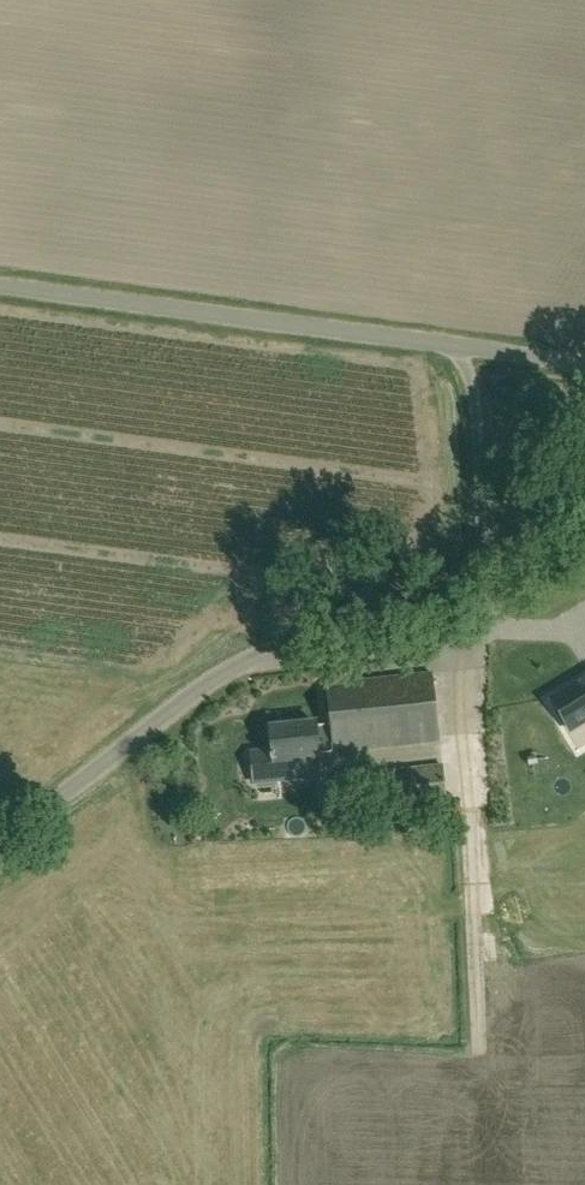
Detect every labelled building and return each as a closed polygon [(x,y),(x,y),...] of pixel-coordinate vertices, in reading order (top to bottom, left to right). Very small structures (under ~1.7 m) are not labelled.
[(512,396),(513,389),(501,387),(500,395),(512,396)] [(304,757),(312,756),(320,755),(319,752),(334,750),(334,751),(439,740),(431,671),(327,682),(331,728),(316,730),(315,722),(269,727),(272,749),(273,761),(293,759),(292,750),(303,749),(304,757)] [(552,697),(572,730),(584,722),(584,677),(552,697)] [(314,775),(312,756),(304,757),(303,749),(292,750),(293,759),(273,761),(272,749),(250,752),(254,782),(314,775)] [(373,812),(444,804),(440,762),(369,770),(373,812)]
